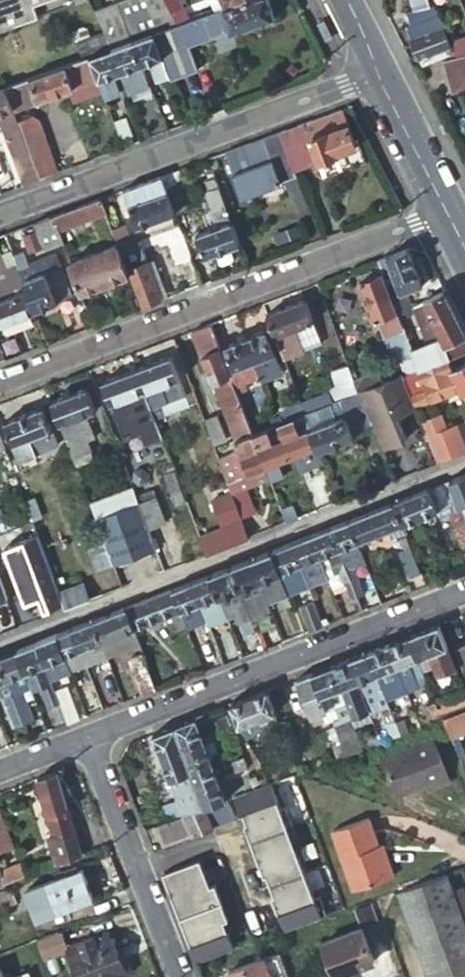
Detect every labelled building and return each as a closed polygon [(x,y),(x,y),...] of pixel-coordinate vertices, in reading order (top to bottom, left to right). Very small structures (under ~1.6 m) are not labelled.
[(40,19),(35,7),(54,0),(0,0),(0,33),(40,19)] [(155,34),(145,0),(130,0),(118,4),(131,43),(133,42),(155,34)] [(155,34),(162,32),(177,26),(164,0),(145,0),(155,34)] [(177,26),(189,22),(177,0),(164,0),(177,26)] [(432,0),(414,0),(415,5),(410,7),(414,21),(432,14),(435,13),(432,0)] [(437,27),(432,14),(414,21),(409,23),(413,35),(437,27)] [(188,48),(211,39),(207,26),(195,30),(192,21),(189,22),(177,26),(162,32),(155,34),(171,78),(173,83),(197,74),(188,48)] [(437,27),(413,35),(413,36),(420,54),(450,43),(445,24),(437,27)] [(171,78),(155,34),(133,42),(142,67),(149,64),(156,85),(171,78)] [(455,39),(457,45),(458,53),(464,51),(464,37),(455,39)] [(142,67),(133,42),(131,43),(113,50),(111,50),(120,74),(128,95),(149,88),(142,67)] [(450,43),(420,54),(422,62),(441,57),(453,54),(451,47),(450,43)] [(120,74),(111,50),(90,58),(99,82),(115,76),(120,74)] [(458,53),(453,54),(441,57),(453,104),(464,101),(464,51),(458,53)] [(99,82),(90,58),(60,69),(5,89),(15,113),(28,108),(99,82)] [(115,76),(99,82),(106,99),(121,93),(115,76)] [(5,89),(0,91),(0,118),(1,118),(15,113),(5,89)] [(28,108),(15,113),(19,124),(32,119),(28,108)] [(112,115),(122,144),(134,139),(124,111),(112,115)] [(357,147),(343,111),(281,134),(296,172),(339,157),(338,154),(357,147)] [(19,124),(15,113),(1,118),(27,187),(42,181),(35,163),(19,124)] [(35,163),(52,155),(39,123),(32,119),(19,124),(35,163)] [(242,198),(280,184),(298,177),(296,172),(281,134),(227,154),(242,198)] [(42,181),(60,174),(52,155),(35,163),(42,181)] [(178,173),(162,179),(175,216),(187,212),(176,180),(180,178),(178,173)] [(300,178),(287,183),(299,212),(312,206),(300,178)] [(175,216),(162,179),(124,193),(137,230),(175,216)] [(228,250),(239,246),(216,180),(202,185),(205,194),(203,195),(216,229),(196,237),(203,260),(214,256),(228,250)] [(106,216),(101,201),(87,206),(93,221),(106,216)] [(93,221),(87,206),(66,214),(72,229),(93,221)] [(72,229),(66,214),(52,220),(57,234),(72,229)] [(57,234),(52,220),(35,226),(37,233),(44,251),(45,253),(62,247),(57,234)] [(125,228),(112,233),(114,238),(117,247),(118,249),(130,244),(125,228)] [(44,251),(37,233),(23,238),(29,256),(44,251)] [(175,268),(192,262),(181,233),(165,240),(175,268)] [(161,301),(140,244),(119,252),(126,273),(129,271),(142,308),(161,301)] [(80,296),(128,278),(126,273),(119,252),(118,249),(117,247),(68,265),(80,296)] [(228,250),(214,256),(218,265),(222,267),(230,264),(232,259),(228,250)] [(393,299),(400,317),(414,312),(408,294),(425,287),(411,251),(410,250),(387,259),(401,296),(393,299)] [(23,258),(14,261),(17,270),(33,314),(71,300),(55,258),(27,268),(23,258)] [(401,296),(387,259),(379,262),(384,274),(393,299),(401,296)] [(33,314),(17,270),(7,274),(4,275),(8,285),(0,288),(0,327),(33,314)] [(394,344),(406,376),(420,371),(420,369),(413,352),(400,317),(393,299),(384,274),(361,283),(375,320),(378,319),(385,337),(391,335),(394,344)] [(446,359),(464,352),(464,330),(446,293),(416,309),(434,346),(413,352),(420,369),(446,359)] [(305,301),(268,316),(273,329),(281,349),(283,353),(284,358),(303,351),(296,331),(314,323),(305,301)] [(314,323),(296,331),(303,351),(322,344),(314,323)] [(211,326),(191,333),(201,360),(205,359),(226,415),(242,409),(235,390),(220,351),(211,326)] [(273,329),(267,332),(276,356),(283,353),(281,349),(273,329)] [(267,332),(247,340),(262,379),(263,383),(283,374),(276,356),(267,332)] [(389,346),(394,344),(391,335),(385,337),(389,346)] [(262,379),(247,340),(225,349),(239,388),(262,379)] [(225,349),(220,351),(235,390),(239,388),(225,349)] [(170,357),(137,370),(156,421),(165,417),(161,407),(186,398),(170,357)] [(464,394),(464,368),(453,375),(446,359),(420,369),(420,371),(406,376),(405,377),(416,408),(461,392),(463,395),(464,394)] [(348,368),(333,373),(343,398),(357,393),(348,368)] [(163,439),(156,421),(137,370),(102,383),(125,441),(142,435),(147,446),(163,439)] [(89,389),(52,403),(73,459),(92,451),(79,419),(97,411),(89,389)] [(315,411),(334,404),(330,394),(302,405),(306,415),(315,411)] [(362,394),(348,399),(353,412),(360,431),(375,426),(362,394)] [(190,407),(186,398),(161,407),(165,417),(190,407)] [(306,415),(302,405),(288,410),(282,417),(284,423),(293,420),(306,415)] [(59,448),(44,409),(5,424),(21,463),(59,448)] [(226,415),(235,442),(252,435),(248,425),(242,409),(226,415)] [(318,448),(319,452),(354,438),(353,434),(346,415),(320,425),(315,411),(306,415),(311,429),(318,448)] [(353,412),(346,415),(353,434),(360,431),(353,412)] [(311,429),(306,415),(293,420),(299,433),(311,429)] [(217,419),(205,423),(215,448),(226,444),(217,419)] [(248,425),(252,435),(267,430),(274,427),(273,422),(265,419),(248,425)] [(299,433),(293,420),(284,423),(279,425),(284,439),(292,459),(318,448),(311,429),(299,433)] [(408,423),(392,429),(402,456),(418,450),(408,423)] [(378,435),(389,461),(402,456),(392,429),(378,435)] [(267,430),(252,435),(265,469),(292,459),(284,439),(273,444),(267,430)] [(464,454),(464,450),(461,440),(446,446),(441,434),(428,440),(438,465),(464,454)] [(237,480),(228,484),(232,494),(241,519),(255,513),(245,489),(253,486),(249,475),(265,469),(252,435),(235,442),(239,452),(229,456),(237,480)] [(235,442),(215,449),(228,484),(237,480),(229,456),(239,452),(235,442)] [(92,451),(73,459),(76,467),(96,460),(92,451)] [(177,506),(186,502),(171,461),(165,464),(169,473),(165,475),(177,506)] [(253,486),(269,481),(265,469),(249,475),(253,486)] [(313,514),(324,509),(310,472),(299,476),(304,490),(313,514)] [(453,481),(464,512),(464,476),(453,481)] [(453,481),(393,504),(401,526),(439,511),(444,522),(453,519),(464,515),(464,512),(453,481)] [(136,497),(133,487),(90,504),(96,521),(139,504),(136,497)] [(304,490),(288,496),(297,520),(313,514),(304,490)] [(154,491),(136,497),(139,504),(156,497),(154,491)] [(241,519),(232,494),(213,501),(223,530),(243,522),(241,519)] [(139,504),(148,530),(167,523),(156,497),(139,504)] [(101,533),(114,567),(156,551),(148,530),(139,504),(96,521),(101,533)] [(401,526),(393,504),(367,514),(347,522),(356,544),(401,526)] [(453,519),(464,550),(464,515),(453,519)] [(206,555),(249,539),(243,522),(223,530),(200,539),(206,555)] [(347,522),(329,529),(338,551),(345,570),(354,567),(351,557),(360,554),(356,544),(347,522)] [(338,551),(329,529),(310,537),(318,558),(322,566),(327,580),(332,594),(344,590),(344,589),(346,588),(352,603),(358,602),(356,598),(352,587),(345,570),(338,551)] [(98,573),(114,567),(101,533),(85,539),(98,573)] [(398,538),(401,545),(408,543),(405,536),(398,538)] [(310,537),(290,544),(305,582),(307,588),(327,580),(322,566),(318,558),(310,537)] [(0,552),(0,579),(2,584),(48,567),(37,538),(0,552)] [(408,580),(420,575),(408,543),(401,545),(395,547),(408,580)] [(305,582),(290,544),(271,552),(286,589),(288,595),(307,588),(305,582)] [(286,589),(271,552),(251,559),(266,597),(268,603),(288,595),(286,589)] [(266,597),(251,559),(231,567),(250,617),(271,609),(268,603),(266,597)] [(250,617),(231,567),(211,575),(227,617),(239,612),(242,620),(250,617)] [(354,567),(345,570),(352,587),(360,584),(354,567)] [(227,617),(211,575),(192,582),(206,618),(208,624),(227,617)] [(206,618),(192,582),(172,590),(184,619),(186,626),(206,618)] [(356,598),(361,597),(364,595),(360,584),(352,587),(356,598)] [(65,609),(89,601),(83,585),(60,594),(65,609)] [(184,619),(172,590),(137,604),(125,608),(133,630),(169,616),(172,624),(184,619)] [(312,601),(298,606),(308,633),(323,627),(312,601)] [(17,628),(30,623),(24,607),(12,612),(17,628)] [(133,630),(125,608),(92,621),(107,658),(140,646),(133,630)] [(107,658),(92,621),(72,629),(86,666),(107,658)] [(439,623),(411,634),(419,657),(431,652),(439,673),(457,667),(439,623)] [(86,666),(72,629),(57,635),(71,672),(86,666)] [(391,642),(407,686),(416,682),(424,705),(436,701),(419,657),(411,634),(391,642)] [(71,672),(57,635),(36,643),(44,665),(50,680),(71,672)] [(211,651),(217,648),(213,639),(205,642),(209,652),(211,651)] [(391,642),(372,649),(388,693),(407,686),(391,642)] [(43,688),(46,695),(55,692),(50,680),(44,665),(36,643),(16,651),(32,689),(33,692),(43,688)] [(218,667),(224,665),(217,648),(211,651),(218,667)] [(353,656),(369,700),(379,696),(388,693),(372,649),(353,656)] [(16,651),(0,657),(0,665),(23,724),(33,720),(22,693),(32,689),(16,651)] [(143,696),(157,691),(143,655),(128,659),(143,696)] [(353,656),(334,663),(351,707),(354,716),(372,709),(369,700),(353,656)] [(334,663),(299,677),(313,711),(328,706),(332,718),(338,716),(352,752),(366,747),(354,716),(351,707),(334,663)] [(0,665),(0,698),(2,697),(5,705),(15,728),(23,724),(0,665)] [(68,725),(80,720),(67,687),(55,692),(59,703),(68,725)] [(232,703),(240,724),(247,722),(277,711),(269,688),(232,703)] [(55,692),(46,695),(50,706),(59,703),(55,692)] [(379,696),(394,736),(404,733),(399,721),(388,693),(379,696)] [(446,717),(454,737),(464,733),(464,709),(446,717)] [(277,711),(247,722),(251,732),(281,721),(277,711)] [(206,712),(198,716),(205,735),(212,733),(214,732),(206,712)] [(222,729),(233,725),(228,713),(217,717),(222,729)] [(198,716),(177,724),(184,743),(205,735),(198,716)] [(405,718),(399,721),(404,733),(410,730),(405,718)] [(184,743),(177,724),(154,732),(186,814),(192,830),(193,834),(237,817),(229,798),(206,807),(197,785),(195,780),(198,778),(192,764),(184,743)] [(212,733),(205,735),(211,751),(218,748),(212,733)] [(205,735),(184,743),(192,764),(213,756),(211,751),(205,735)] [(453,779),(435,737),(385,757),(401,795),(434,781),(437,786),(453,779)] [(213,756),(192,764),(198,778),(195,780),(197,785),(221,776),(213,756)] [(238,769),(249,765),(245,756),(235,760),(238,769)] [(60,862),(86,852),(60,769),(40,777),(57,834),(51,836),(60,862)] [(206,807),(229,798),(221,776),(197,785),(206,807)] [(273,895),(286,929),(326,915),(319,897),(316,898),(296,845),(301,843),(287,807),(283,809),(273,782),(237,796),(243,813),(245,812),(249,822),(247,823),(266,875),(268,874),(275,894),(273,895)] [(192,830),(186,814),(161,823),(167,839),(192,830)] [(379,858),(375,847),(364,820),(329,833),(352,891),(392,877),(383,856),(379,858)] [(9,845),(0,821),(0,849),(9,845)] [(379,845),(375,847),(379,858),(383,856),(379,845)] [(200,963),(236,949),(225,920),(230,918),(217,884),(211,886),(201,859),(164,874),(175,901),(178,901),(190,933),(188,934),(200,963)] [(8,882),(4,871),(0,861),(0,885),(8,882)] [(8,882),(16,879),(28,874),(24,863),(4,871),(8,882)] [(95,897),(84,870),(28,891),(39,918),(95,897)] [(464,976),(464,920),(448,875),(396,894),(427,976),(464,976)] [(14,889),(0,895),(0,911),(19,904),(14,889)] [(357,908),(363,923),(377,918),(371,903),(357,908)] [(375,961),(363,928),(324,943),(336,976),(375,961)] [(63,932),(40,941),(46,957),(69,948),(63,932)] [(69,948),(72,955),(80,976),(123,976),(122,976),(134,971),(129,959),(125,961),(122,951),(116,938),(113,939),(111,932),(69,948)] [(390,940),(376,941),(378,960),(391,959),(390,940)] [(280,952),(264,958),(272,976),(290,976),(280,952)] [(230,970),(233,976),(272,976),(264,958),(230,970)]
